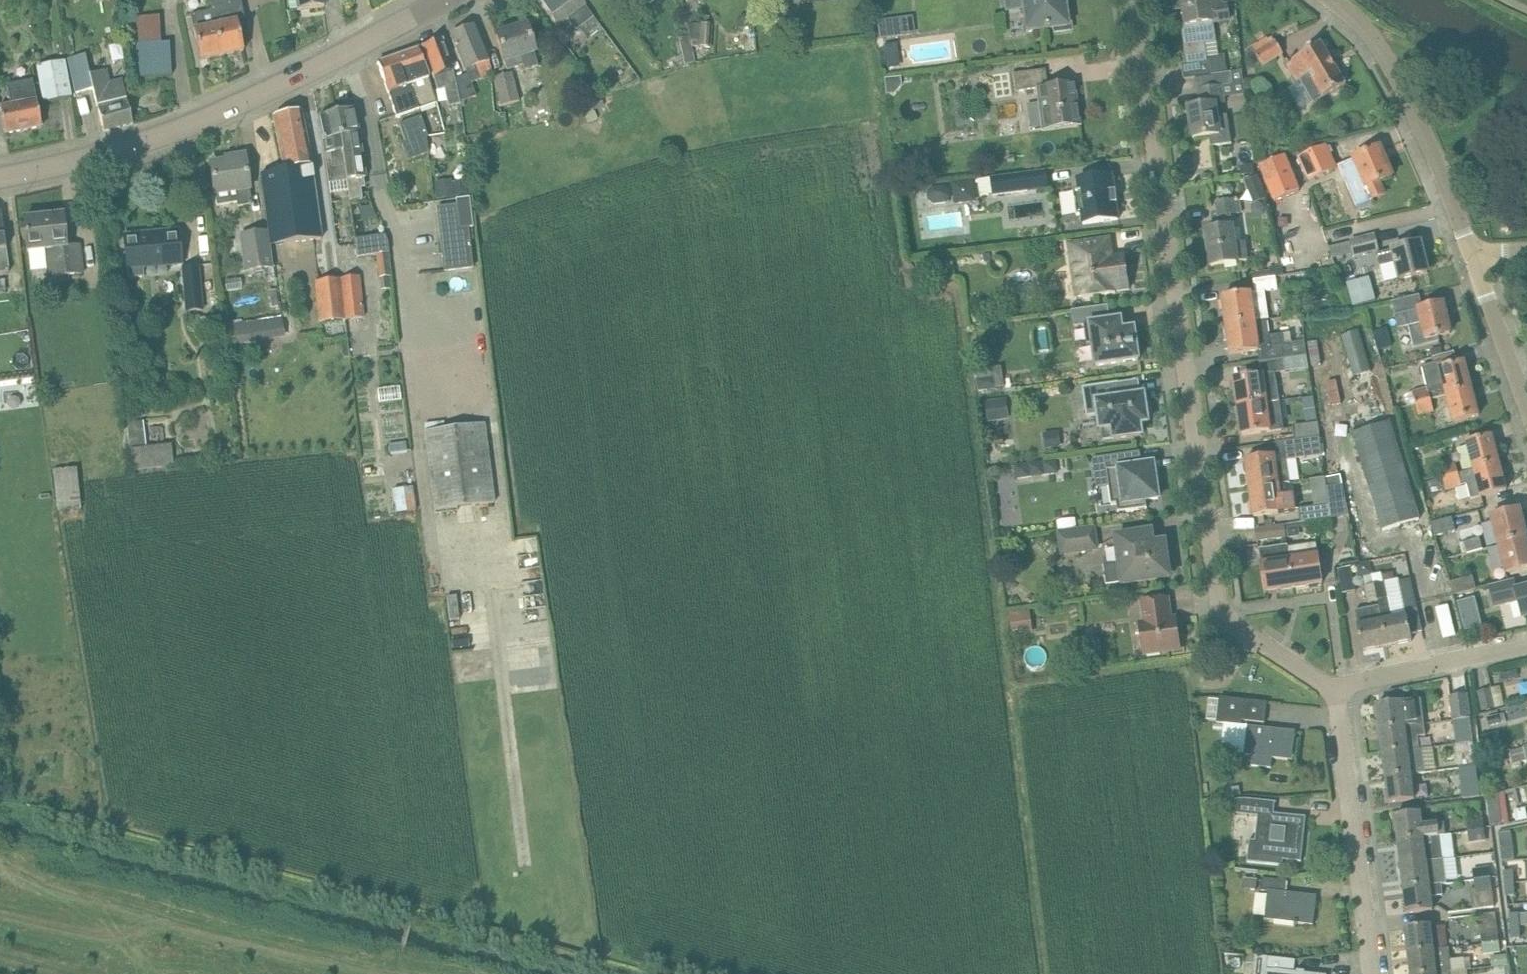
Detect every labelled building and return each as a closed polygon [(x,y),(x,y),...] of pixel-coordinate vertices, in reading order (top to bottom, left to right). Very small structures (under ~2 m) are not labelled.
[(213,11),(222,55),(243,51),(237,22),(244,20),(239,0),(211,0),(213,11)] [(298,10),(324,6),(324,0),(296,0),(298,10)] [(593,17),(585,5),(581,0),(540,0),(543,5),(557,25),(567,19),(576,30),(593,17)] [(1006,3),(1022,1),(1026,31),(1053,28),(1054,32),(1071,30),(1069,12),(1065,13),(1063,0),(1006,0),(1006,3)] [(1211,75),(1209,61),(1207,62),(1204,41),(1216,39),(1213,22),(1230,19),(1228,6),(1211,8),(1210,0),(1173,0),(1175,11),(1185,9),(1187,25),(1182,25),(1187,58),(1189,58),(1190,64),(1183,65),(1185,79),(1196,77),(1211,75)] [(222,55),(213,11),(191,16),(200,60),(222,55)] [(135,77),(172,75),(170,42),(161,43),(160,16),(133,17),(135,77)] [(890,18),(877,19),(880,37),(892,36),(890,18)] [(711,45),(713,19),(704,19),(702,45),(711,45)] [(496,34),(502,54),(504,61),(507,70),(523,65),(525,70),(538,66),(534,52),(532,45),(527,25),(496,34)] [(470,84),(481,79),(492,74),(488,60),(481,44),(474,26),(450,36),(466,75),(455,80),(460,102),(475,96),(470,84)] [(460,102),(455,80),(453,71),(449,59),(442,40),(423,47),(429,66),(438,90),(445,93),(447,97),(449,106),(460,104),(460,102)] [(1276,42),(1256,54),(1264,68),(1284,56),(1276,42)] [(1323,99),(1329,95),(1346,85),(1321,43),(1286,64),(1298,84),(1309,77),(1323,99)] [(882,63),(894,63),(895,45),(883,44),(882,63)] [(418,48),(377,62),(396,117),(437,102),(426,71),(425,67),(418,48)] [(133,123),(125,93),(121,79),(109,82),(106,70),(91,74),(86,55),(66,61),(75,94),(93,89),(104,131),(133,123)] [(64,63),(37,68),(43,100),(70,95),(64,63)] [(1045,69),(1025,72),(1013,73),(1015,91),(1037,88),(1042,131),(1080,125),(1077,107),(1074,106),(1073,96),(1076,96),(1074,83),(1047,86),(1045,69)] [(1232,72),(1211,75),(1196,77),(1197,90),(1198,90),(1201,106),(1189,108),(1193,138),(1210,136),(1211,146),(1232,143),(1228,115),(1217,117),(1215,100),(1223,99),(1224,103),(1225,103),(1222,86),(1233,84),(1232,72)] [(501,106),(519,101),(511,73),(493,77),(501,106)] [(10,93),(12,102),(0,104),(0,108),(5,134),(42,127),(32,78),(8,82),(10,93)] [(900,79),(885,80),(886,94),(894,93),(901,86),(900,79)] [(354,108),(338,112),(340,119),(337,119),(341,135),(347,180),(350,200),(362,199),(359,179),(365,178),(359,133),(354,108)] [(268,227),(270,246),(321,239),(311,165),(305,132),(301,112),(273,118),(284,170),(261,175),(268,227)] [(340,119),(338,112),(318,117),(323,141),(328,183),(347,180),(341,135),(337,119),(340,119)] [(421,116),(399,124),(406,143),(402,145),(407,160),(428,153),(427,137),(428,136),(421,116)] [(1300,159),(1302,162),(1310,180),(1336,169),(1327,147),(1300,159)] [(1380,147),(1339,165),(1357,206),(1385,194),(1380,182),(1393,176),(1380,147)] [(252,205),(247,175),(245,155),(230,157),(230,161),(211,164),(214,184),(215,193),(216,205),(237,202),(237,207),(252,205)] [(1261,169),(1267,183),(1275,202),(1300,191),(1286,159),(1261,169)] [(1254,164),(1242,164),(1242,174),(1254,174),(1254,164)] [(993,195),(1029,190),(1026,173),(991,178),(993,195)] [(1083,224),(1099,222),(1119,219),(1116,203),(1118,203),(1116,191),(1115,192),(1112,175),(1077,180),(1079,190),(1073,191),(1077,215),(1082,214),(1083,224)] [(1256,176),(1245,181),(1251,196),(1262,191),(1256,176)] [(988,178),(979,179),(981,196),(990,195),(988,178)] [(450,180),(434,182),(436,198),(452,196),(450,180)] [(466,180),(452,181),(454,195),(468,193),(466,180)] [(933,187),(928,192),(929,199),(935,204),(946,203),(950,197),(950,190),(944,186),(933,187)] [(1221,228),(1206,231),(1211,267),(1238,263),(1248,261),(1245,243),(1235,245),(1233,226),(1231,227),(1229,215),(1240,213),(1238,199),(1217,202),(1221,228)] [(9,272),(6,249),(1,212),(0,212),(0,273),(9,272)] [(24,219),(26,239),(27,251),(46,249),(49,276),(82,273),(80,251),(66,253),(65,234),(63,215),(24,219)] [(273,266),(270,246),(268,227),(241,231),(246,269),(273,266)] [(468,227),(458,229),(440,231),(445,270),(473,267),(468,227)] [(127,268),(128,268),(129,278),(142,276),(141,267),(182,263),(179,231),(124,236),(127,268)] [(1375,236),(1351,241),(1354,255),(1378,249),(1375,236)] [(1116,291),(1129,289),(1125,255),(1113,257),(1110,238),(1069,244),(1071,264),(1077,264),(1082,297),(1116,292),(1116,291)] [(373,244),(373,245),(375,244),(377,254),(389,252),(388,242),(373,244)] [(1400,280),(1409,277),(1428,272),(1421,243),(1393,250),(1377,254),(1381,266),(1396,263),(1400,280)] [(391,274),(389,252),(377,254),(379,275),(391,274)] [(941,257),(930,259),(932,270),(943,269),(941,257)] [(185,300),(201,298),(198,266),(182,268),(185,300)] [(1282,266),(1270,268),(1271,271),(1272,278),(1274,277),(1276,277),(1283,276),(1282,266)] [(340,279),(344,320),(363,318),(359,276),(340,279)] [(1227,326),(1268,321),(1263,293),(1278,291),(1276,277),(1274,277),(1272,278),(1254,280),(1256,292),(1223,296),(1227,326)] [(1370,277),(1347,283),(1353,306),(1377,300),(1370,277)] [(344,320),(340,279),(314,282),(319,323),(344,320)] [(1440,341),(1438,336),(1451,333),(1443,303),(1419,309),(1415,296),(1392,301),(1399,329),(1409,326),(1414,347),(1440,341)] [(1110,321),(1108,306),(1072,311),(1074,327),(1085,326),(1087,344),(1093,343),(1096,366),(1140,360),(1138,348),(1137,340),(1135,328),(1123,330),(1122,319),(1110,321)] [(276,315),(226,328),(231,346),(280,333),(276,315)] [(221,331),(219,319),(211,320),(212,332),(221,331)] [(1271,346),(1268,321),(1227,326),(1231,354),(1258,350),(1260,362),(1284,359),(1283,358),(1307,355),(1305,342),(1282,345),(1282,344),(1271,346)] [(1386,330),(1373,333),(1378,351),(1391,347),(1386,330)] [(1447,395),(1472,389),(1465,362),(1457,364),(1454,351),(1432,357),(1434,363),(1422,366),(1428,388),(1413,392),(1416,403),(1431,399),(1447,395)] [(1304,357),(1298,359),(1300,366),(1307,363),(1304,357)] [(1239,408),(1266,404),(1279,402),(1274,372),(1235,378),(1239,408)] [(975,380),(977,393),(996,390),(994,377),(975,380)] [(1145,400),(1144,395),(1121,398),(1118,382),(1083,387),(1087,417),(1099,415),(1101,429),(1102,429),(1103,440),(1114,438),(1114,439),(1142,435),(1141,423),(1148,422),(1148,417),(1151,413),(1150,403),(1145,400)] [(1479,415),(1472,389),(1447,395),(1454,422),(1479,415)] [(986,401),(989,421),(1008,418),(1006,398),(986,401)] [(1431,399),(1416,403),(1419,415),(1434,411),(1431,399)] [(1266,404),(1239,408),(1243,435),(1282,430),(1280,418),(1269,420),(1266,404)] [(142,419),(127,420),(132,470),(173,466),(171,446),(144,449),(142,419)] [(1390,422),(1353,434),(1383,531),(1419,520),(1390,422)] [(435,510),(494,503),(484,423),(425,431),(435,510)] [(1297,440),(1319,436),(1318,425),(1295,428),(1297,440)] [(1043,434),(1044,449),(1060,447),(1058,432),(1043,434)] [(1319,436),(1297,440),(1277,442),(1278,455),(1246,459),(1250,489),(1278,485),(1290,483),(1287,462),(1322,457),(1319,436)] [(1474,470),(1500,463),(1493,437),(1467,444),(1474,470)] [(1154,463),(1142,465),(1140,451),(1093,458),(1095,476),(1107,474),(1112,505),(1117,504),(1118,512),(1147,508),(1146,500),(1159,498),(1154,463)] [(1058,475),(1056,461),(1014,467),(1016,481),(1058,475)] [(1441,466),(1444,478),(1459,474),(1456,462),(1441,466)] [(1507,490),(1500,463),(1474,470),(1481,497),(1507,490)] [(76,470),(53,473),(56,506),(79,504),(76,470)] [(1459,474),(1444,478),(1447,490),(1462,486),(1459,474)] [(1330,505),(1331,519),(1350,517),(1341,476),(1325,478),(1329,505),(1330,505)] [(412,485),(390,489),(393,513),(415,510),(412,485)] [(1280,501),(1278,485),(1250,489),(1254,517),(1294,511),(1292,499),(1280,501)] [(1330,505),(1329,505),(1299,509),(1301,523),(1331,519),(1330,505)] [(1526,539),(1526,534),(1521,509),(1491,517),(1499,546),(1526,539)] [(1434,536),(1454,531),(1456,531),(1452,517),(1431,523),(1434,536)] [(1258,541),(1286,537),(1285,525),(1256,529),(1258,541)] [(1095,527),(1095,526),(1058,531),(1058,532),(1059,532),(1062,554),(1098,549),(1094,527),(1095,527)] [(1299,526),(1288,528),(1289,538),(1295,537),(1299,531),(1299,526)] [(1120,563),(1103,565),(1106,585),(1123,583),(1123,584),(1170,578),(1170,573),(1174,573),(1173,559),(1168,560),(1165,542),(1153,544),(1152,532),(1116,537),(1120,563)] [(1464,540),(1467,554),(1482,550),(1479,536),(1464,540)] [(1499,546),(1506,573),(1526,567),(1526,539),(1499,546)] [(1288,547),(1294,587),(1323,583),(1317,543),(1288,547)] [(1288,547),(1287,545),(1266,548),(1268,563),(1261,564),(1265,592),(1294,587),(1288,547)] [(1359,577),(1371,575),(1369,563),(1357,566),(1359,577)] [(1344,595),(1354,592),(1349,568),(1338,571),(1344,595)] [(1469,577),(1450,582),(1453,595),(1473,590),(1469,577)] [(1398,582),(1405,612),(1418,609),(1411,579),(1398,582)] [(1523,617),(1526,616),(1526,587),(1517,590),(1514,579),(1489,585),(1492,598),(1497,596),(1499,605),(1519,600),(1523,617)] [(1386,582),(1374,584),(1378,601),(1379,606),(1388,646),(1412,641),(1407,615),(1394,618),(1390,598),(1389,598),(1386,582)] [(1374,584),(1364,586),(1367,603),(1377,601),(1378,601),(1374,584)] [(1473,598),(1458,602),(1462,618),(1477,614),(1473,598)] [(1171,619),(1168,599),(1142,602),(1145,623),(1140,624),(1144,654),(1147,654),(1147,656),(1161,654),(1161,652),(1180,649),(1176,619),(1171,619)] [(1388,646),(1379,606),(1355,611),(1363,651),(1388,646)] [(1024,612),(1010,613),(1013,635),(1027,634),(1024,612)] [(1494,707),(1490,688),(1478,691),(1482,710),(1494,707)] [(1220,697),(1217,723),(1240,725),(1242,725),(1242,721),(1265,723),(1266,717),(1267,703),(1220,697)] [(1380,730),(1406,727),(1402,702),(1376,705),(1380,730)] [(1454,721),(1470,719),(1469,709),(1452,711),(1454,721)] [(1498,714),(1487,717),(1489,726),(1501,723),(1498,714)] [(1470,719),(1454,721),(1455,731),(1472,728),(1470,719)] [(1423,725),(1406,727),(1380,730),(1383,755),(1409,751),(1407,737),(1425,735),(1423,725)] [(1248,726),(1245,755),(1252,756),(1251,766),(1272,768),(1273,758),(1288,760),(1290,745),(1294,746),(1296,731),(1248,726)] [(1496,733),(1483,736),(1485,747),(1499,744),(1496,733)] [(1511,750),(1514,763),(1526,760),(1526,756),(1525,746),(1511,750)] [(1421,750),(1409,751),(1383,755),(1386,779),(1412,775),(1424,774),(1421,750)] [(1460,769),(1477,767),(1475,756),(1458,759),(1460,769)] [(1481,797),(1477,767),(1460,769),(1464,799),(1481,797)] [(1412,775),(1386,779),(1389,802),(1415,799),(1412,775)] [(1239,787),(1229,788),(1231,796),(1240,795),(1239,787)] [(1515,790),(1518,803),(1526,801),(1526,800),(1524,787),(1515,790)] [(1234,808),(1234,814),(1258,816),(1258,820),(1256,839),(1255,839),(1250,839),(1248,862),(1282,865),(1282,866),(1284,866),(1284,864),(1283,864),(1284,860),(1302,862),(1304,844),(1299,844),(1300,830),(1305,830),(1307,817),(1274,813),(1275,804),(1275,803),(1277,803),(1277,802),(1252,799),(1249,799),(1247,799),(1245,799),(1243,799),(1241,799),(1240,799),(1238,799),(1237,799),(1235,800),(1234,808)] [(1524,809),(1513,811),(1516,822),(1526,820),(1524,809)] [(1398,841),(1439,836),(1446,835),(1444,822),(1422,825),(1421,813),(1395,816),(1398,841)] [(1468,832),(1485,830),(1484,820),(1467,822),(1468,832)] [(1486,840),(1485,830),(1468,832),(1469,842),(1486,840)] [(1509,831),(1497,833),(1501,860),(1512,859),(1509,831)] [(1439,836),(1398,841),(1401,865),(1442,860),(1439,836)] [(1445,884),(1442,860),(1401,865),(1404,889),(1442,884),(1445,884)] [(1474,880),(1491,878),(1490,868),(1473,870),(1474,880)] [(1513,871),(1504,872),(1505,884),(1514,883),(1513,871)] [(1265,919),(1298,923),(1313,925),(1314,924),(1309,923),(1311,910),(1315,910),(1317,896),(1284,892),(1285,882),(1287,882),(1287,881),(1262,878),(1261,891),(1269,891),(1265,919)] [(1474,880),(1475,890),(1471,891),(1473,909),(1495,907),(1491,878),(1474,880)] [(1244,879),(1244,888),(1256,890),(1257,879),(1244,879)] [(1514,883),(1505,884),(1506,896),(1514,895),(1514,883)] [(1442,884),(1404,889),(1407,913),(1433,910),(1431,897),(1443,896),(1442,884)] [(1518,914),(1510,915),(1511,927),(1519,926),(1518,914)] [(1499,942),(1498,932),(1496,915),(1474,917),(1476,935),(1481,934),(1483,944),(1499,942)] [(1408,953),(1434,950),(1431,925),(1405,929),(1408,953)] [(1519,926),(1511,927),(1512,939),(1520,938),(1519,926)] [(1501,952),(1499,942),(1483,944),(1484,954),(1501,952)] [(1408,953),(1411,973),(1440,973),(1452,973),(1449,948),(1434,950),(1408,953)] [(1490,956),(1492,967),(1508,965),(1507,954),(1490,956)] [(1248,955),(1248,963),(1255,964),(1256,956),(1248,955)] [(1268,959),(1259,957),(1257,973),(1315,973),(1292,971),(1294,961),(1296,962),(1296,961),(1268,957),(1268,959)]
